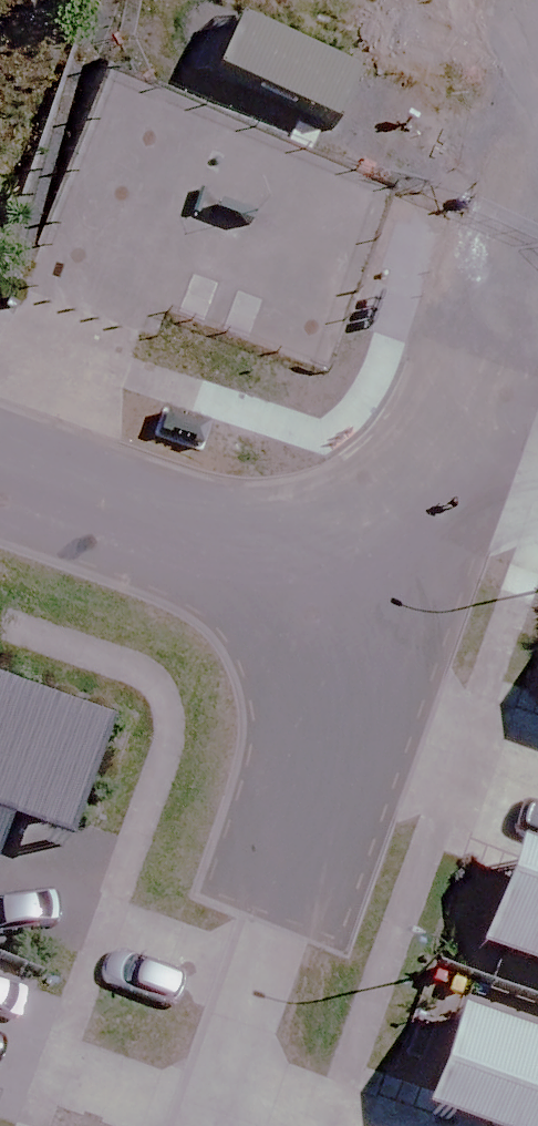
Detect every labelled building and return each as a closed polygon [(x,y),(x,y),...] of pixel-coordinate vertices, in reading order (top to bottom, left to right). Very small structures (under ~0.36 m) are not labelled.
[(13,823),(77,846),(117,735),(0,692),(0,858),(13,823)] [(523,841),(486,940),(537,959),(537,846),(523,841)] [(462,1003),(426,1101),(492,1124),(491,1125),(537,1125),(537,1031),(462,1003)]
